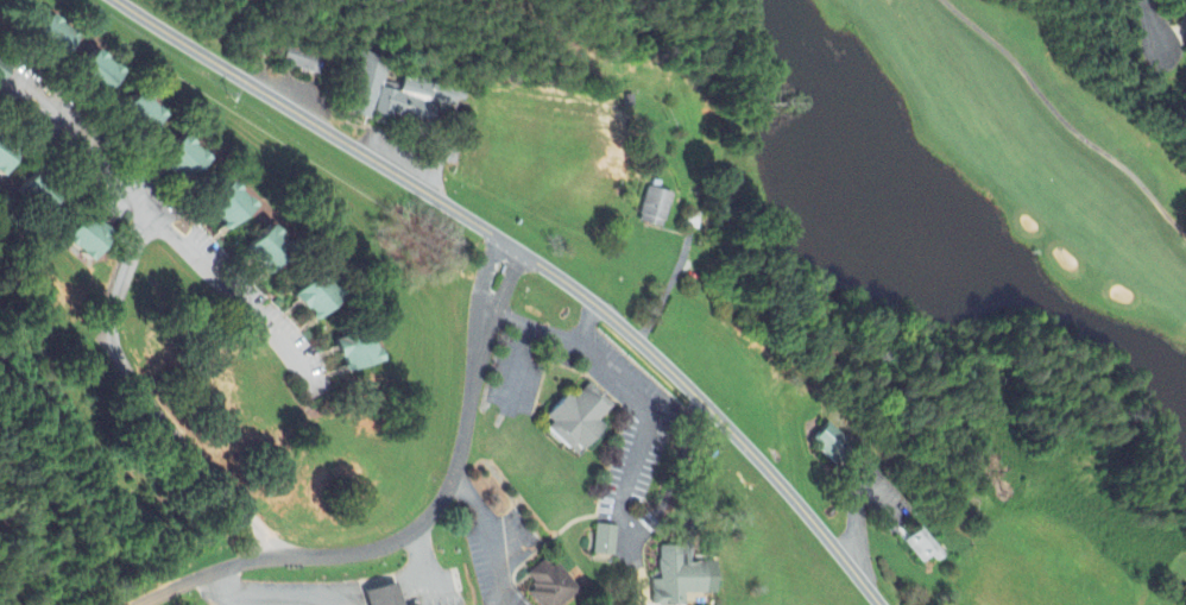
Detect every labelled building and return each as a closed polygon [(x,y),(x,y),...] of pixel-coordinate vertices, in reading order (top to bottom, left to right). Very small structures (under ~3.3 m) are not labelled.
[(32,42),(62,60),(77,36),(47,18),(32,42)] [(290,46),(284,65),(315,76),(322,57),(290,46)] [(105,95),(121,75),(95,53),(78,73),(105,95)] [(352,118),(369,120),(370,116),(429,124),(432,102),(457,106),(458,90),(402,83),(401,94),(385,92),(389,58),(360,55),(352,118)] [(121,113),(145,136),(162,118),(138,95),(121,113)] [(161,163),(186,185),(207,163),(182,140),(161,163)] [(18,157),(0,145),(0,178),(3,180),(18,157)] [(19,192),(43,218),(60,202),(36,177),(19,192)] [(253,208),(231,184),(204,208),(227,232),(253,208)] [(665,230),(671,194),(645,190),(639,226),(665,230)] [(87,263),(111,238),(87,215),(63,240),(87,263)] [(246,250),(269,275),(293,253),(269,228),(246,250)] [(317,322),(340,297),(315,274),(292,299),(317,322)] [(344,374),(377,363),(367,331),(334,342),(344,374)] [(573,401),(567,396),(542,423),(579,457),(605,429),(599,423),(613,407),(588,384),(573,401)] [(837,465),(853,445),(829,424),(812,444),(837,465)] [(617,528),(596,526),(594,556),(615,557),(617,528)] [(904,544),(923,566),(933,557),(938,564),(947,557),(922,528),(904,544)] [(716,563),(688,563),(688,548),(660,548),(660,582),(653,582),(653,604),(685,604),(685,596),(716,596),(716,563)] [(558,564),(552,569),(546,561),(526,577),(536,588),(529,594),(538,604),(565,604),(581,592),(558,564)] [(398,585),(365,593),(368,604),(402,604),(398,585)]
